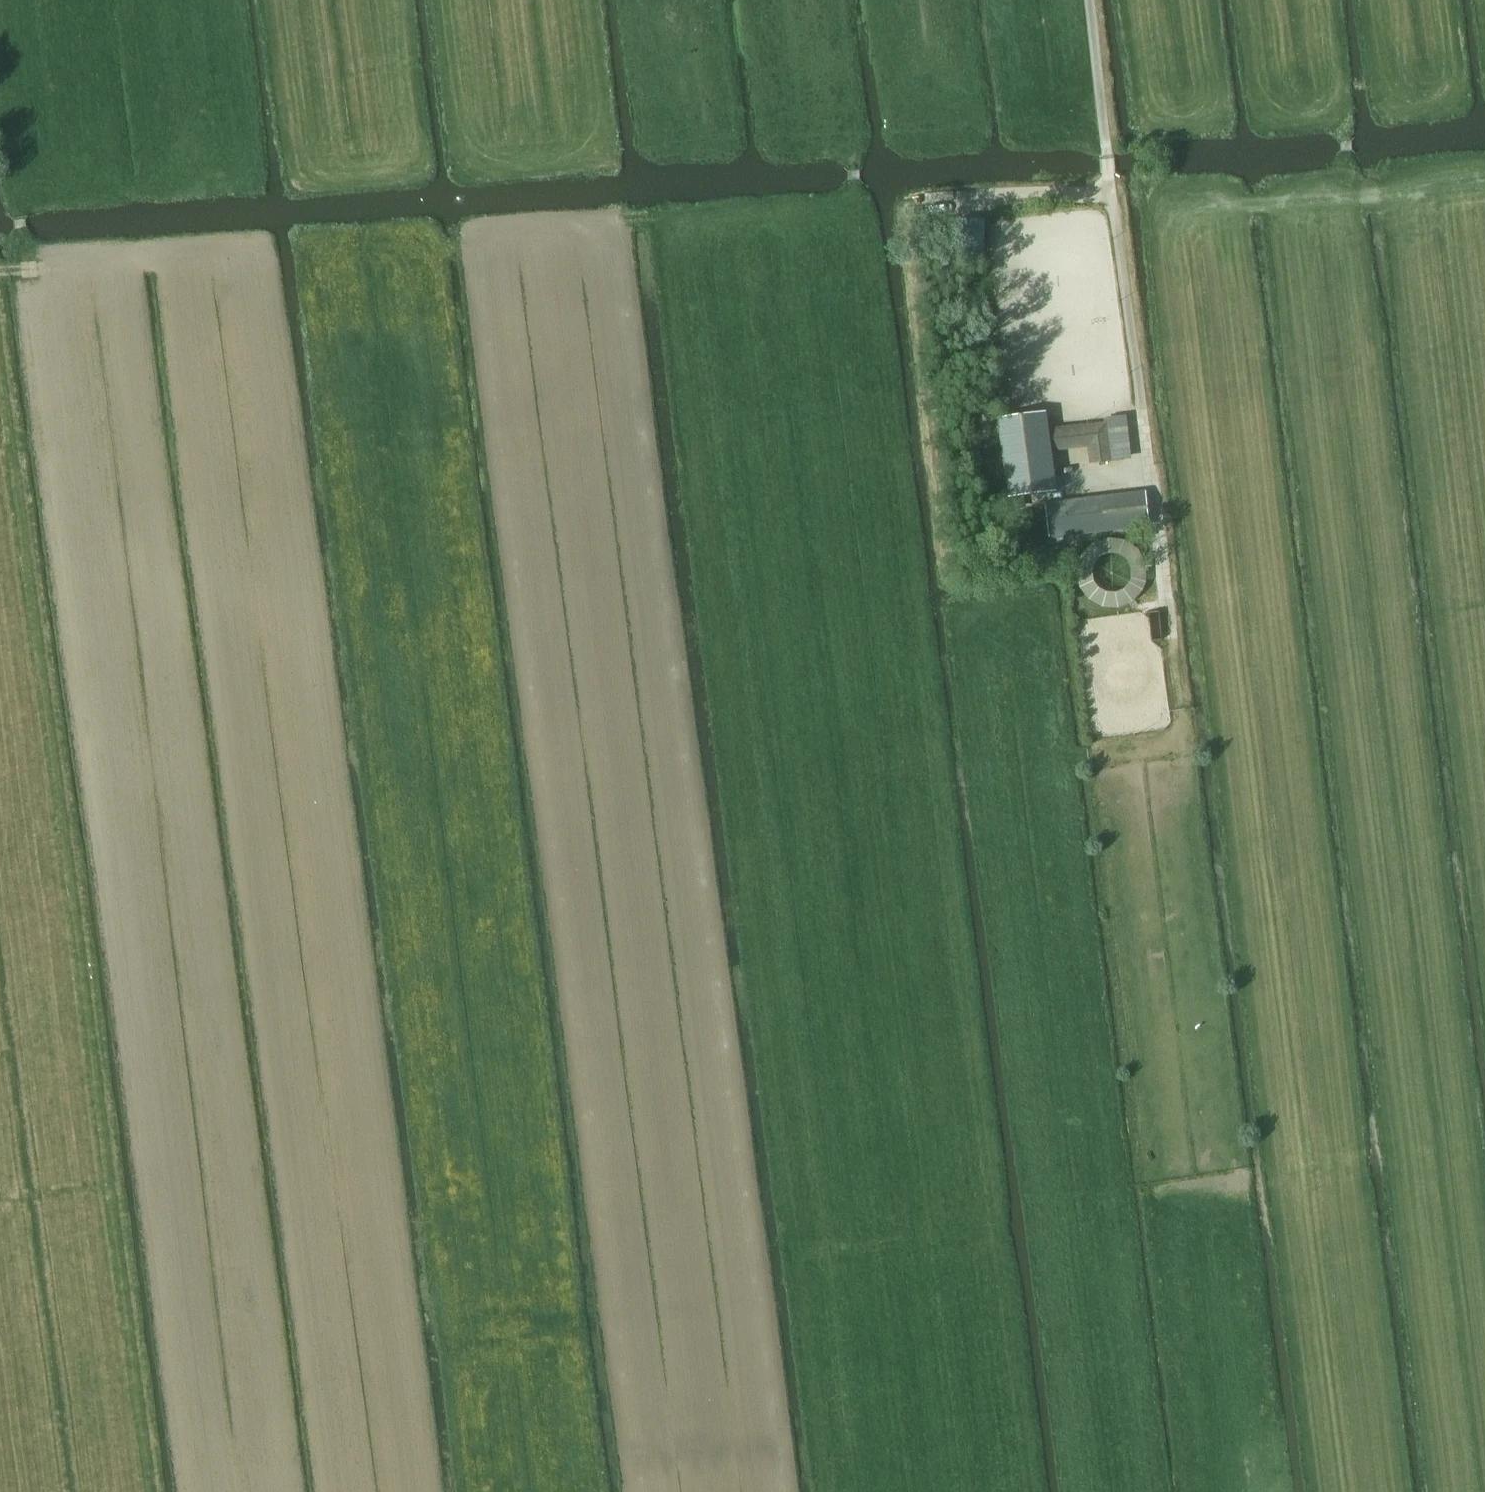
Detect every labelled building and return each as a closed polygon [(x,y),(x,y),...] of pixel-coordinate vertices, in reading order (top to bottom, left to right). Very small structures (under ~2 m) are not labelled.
[(1107,419),(1048,425),(1050,449),(1087,444),(1089,459),(1112,456),(1107,419)] [(1048,428),(1021,431),(1030,494),(1064,489),(1062,473),(1053,473),(1050,449),(1048,428)] [(1145,490),(1064,499),(1068,527),(1149,518),(1145,490)]
